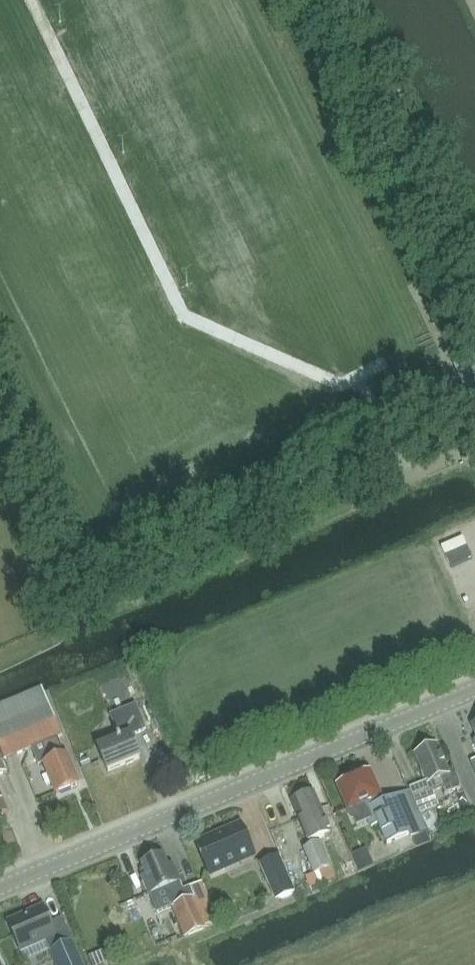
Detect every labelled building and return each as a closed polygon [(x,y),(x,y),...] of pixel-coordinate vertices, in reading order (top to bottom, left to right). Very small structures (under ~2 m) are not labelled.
[(78,785),(66,755),(64,756),(57,738),(61,736),(43,691),(0,709),(0,750),(4,759),(42,744),(49,762),(44,764),(56,794),(78,785)] [(130,736),(146,730),(136,704),(110,715),(119,737),(117,738),(117,740),(98,748),(108,772),(140,759),(130,736)] [(410,790),(420,814),(437,807),(431,794),(440,790),(442,796),(461,788),(454,772),(449,774),(437,745),(430,748),(426,745),(418,749),(417,753),(415,754),(427,783),(410,790)] [(370,772),(337,786),(348,810),(362,804),(369,822),(372,829),(379,826),(387,844),(409,834),(411,838),(425,832),(408,792),(379,804),(377,798),(381,796),(370,772)] [(314,793),(292,802),(309,843),(324,836),(331,833),(326,822),(314,793)] [(197,842),(203,855),(201,856),(209,874),(225,867),(223,862),(251,850),(240,824),(197,842)] [(314,875),(331,868),(320,842),(303,849),(314,875)] [(271,893),(291,885),(278,855),(259,863),(271,893)] [(163,856),(141,865),(146,877),(141,879),(148,895),(164,889),(185,937),(218,923),(201,882),(183,890),(173,865),(168,867),(163,856)] [(44,907),(8,922),(21,952),(57,937),(44,907)] [(51,953),(56,964),(79,964),(70,946),(51,953)]
